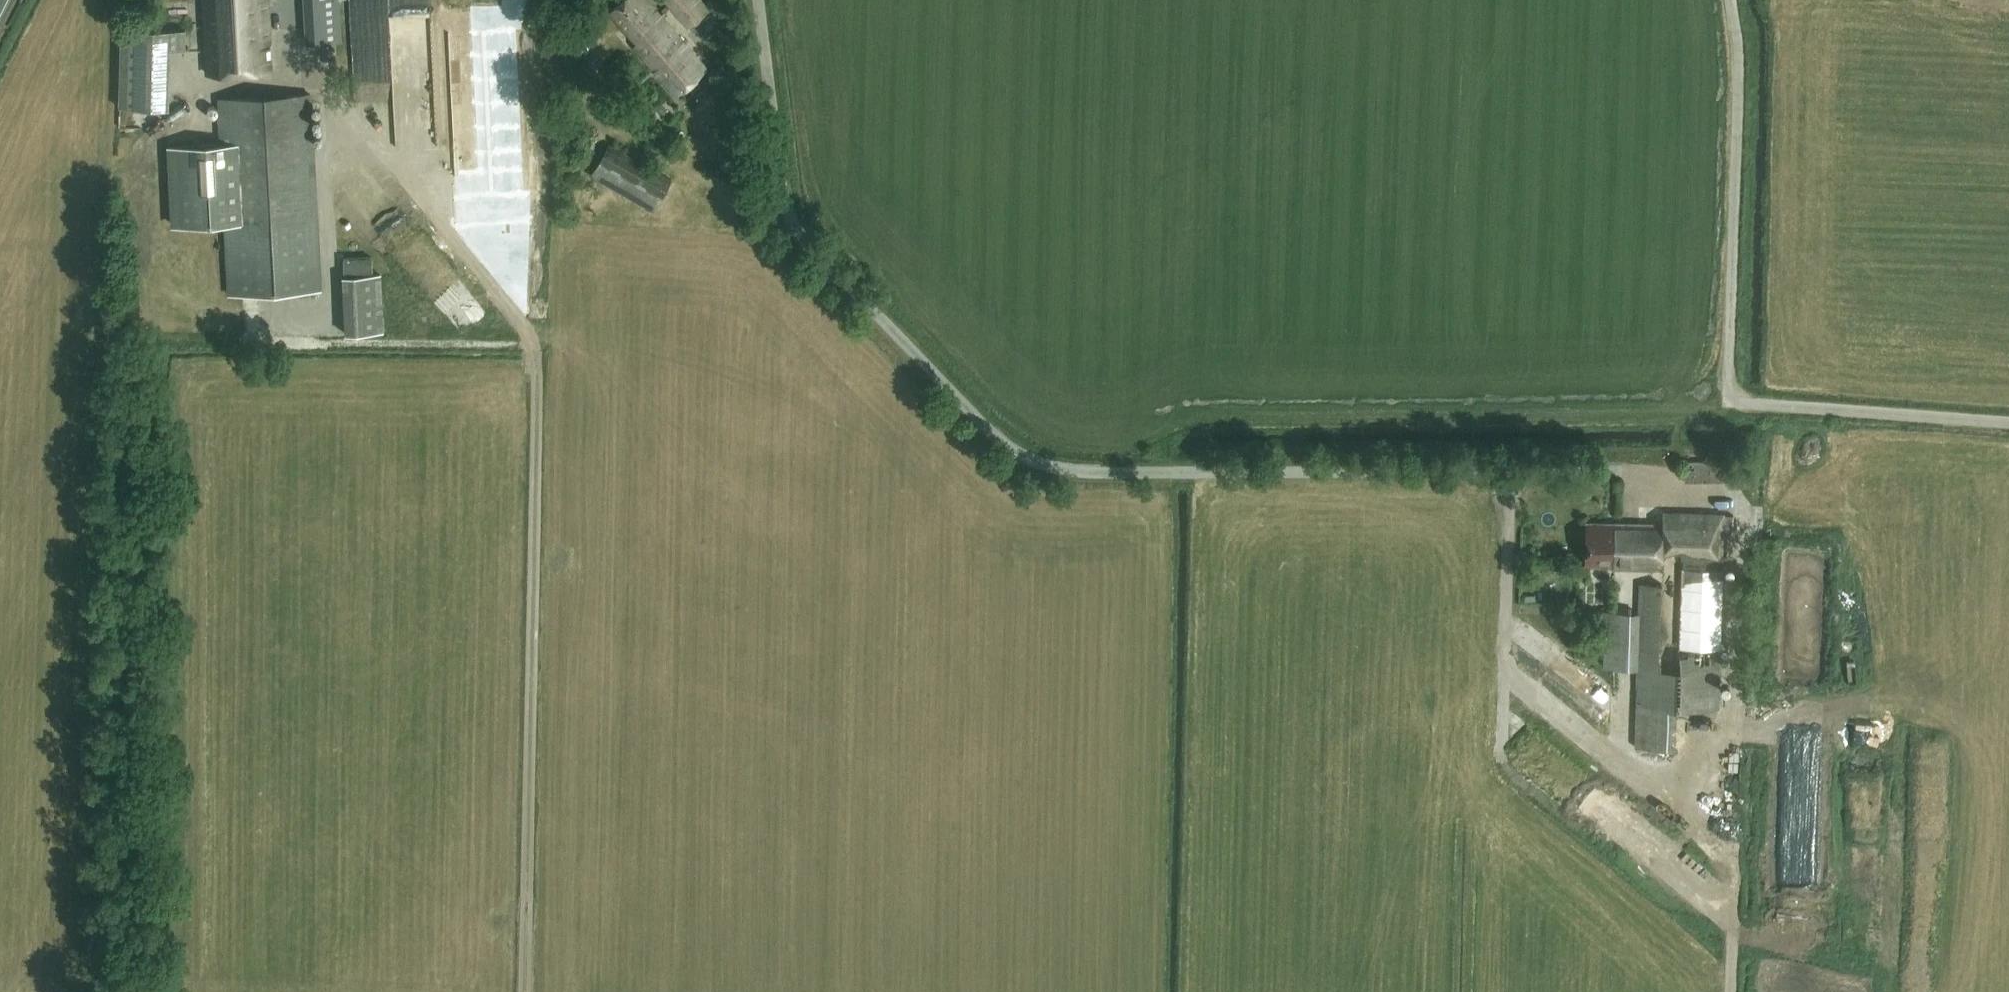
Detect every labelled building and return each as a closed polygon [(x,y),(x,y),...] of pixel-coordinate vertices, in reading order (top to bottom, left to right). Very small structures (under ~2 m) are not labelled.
[(208,73),(272,70),(268,0),(204,0),(208,73)] [(306,43),(343,41),(340,0),(304,0),(306,43)] [(671,27),(648,0),(621,0),(610,9),(638,42),(634,45),(676,94),(707,68),(671,27)] [(670,4),(688,26),(708,9),(701,0),(666,0),(670,4)] [(122,27),(120,106),(167,108),(169,49),(184,50),(185,29),(122,27)] [(309,93),(218,98),(220,142),(169,145),(172,194),(173,194),(175,225),(225,222),(229,293),(320,288),(309,93)] [(609,144),(592,174),(653,208),(670,178),(609,144)] [(413,264),(459,324),(478,309),(432,249),(413,264)] [(343,276),(346,333),(383,332),(380,274),(343,276)] [(1749,459),(1685,460),(1685,479),(1750,477),(1749,459)] [(1585,566),(1661,568),(1661,584),(1640,584),(1639,614),(1605,613),(1603,668),(1638,669),(1636,746),(1738,749),(1745,505),(1663,503),(1663,524),(1587,522),(1585,566)] [(1612,824),(1624,823),(1622,808),(1608,809),(1607,800),(1594,801),(1596,817),(1611,815),(1612,824)]
